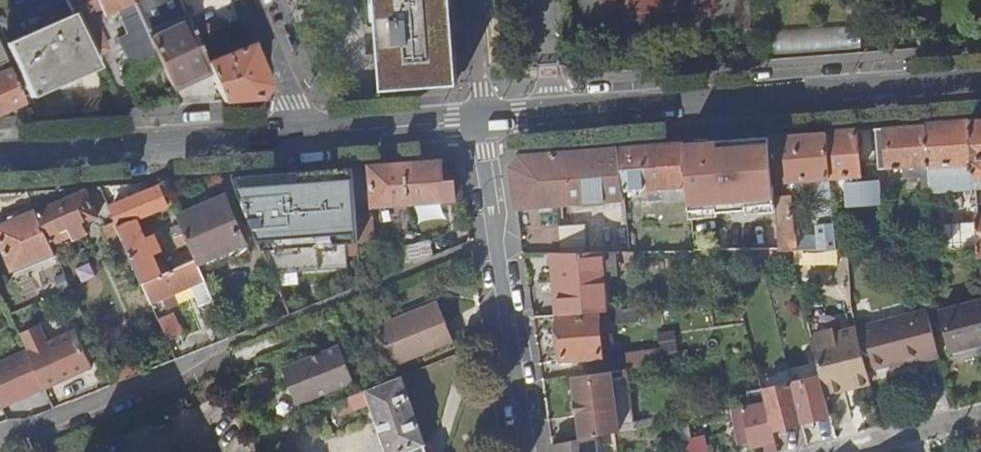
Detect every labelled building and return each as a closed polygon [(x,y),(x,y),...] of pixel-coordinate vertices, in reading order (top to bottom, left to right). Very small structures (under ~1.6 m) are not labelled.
[(130,0),(64,0),(72,15),(92,56),(106,50),(89,12),(101,7),(104,15),(116,10),(128,37),(118,41),(130,65),(156,55),(130,0)] [(196,39),(179,2),(179,0),(130,0),(156,55),(169,84),(210,72),(207,65),(196,39)] [(457,84),(450,0),(374,0),(381,90),(457,84)] [(30,98),(98,68),(92,56),(72,15),(6,45),(30,98)] [(782,48),(856,46),(856,26),(782,28),(782,48)] [(268,88),(251,47),(207,65),(210,72),(223,104),(260,101),(268,88)] [(24,104),(9,71),(0,75),(0,114),(24,104)] [(970,120),(976,185),(980,184),(980,119),(970,120)] [(929,164),(931,190),(976,186),(976,185),(970,120),(926,123),(929,164)] [(875,127),(877,157),(879,176),(884,175),(884,171),(889,171),(889,166),(929,164),(926,123),(875,127)] [(857,128),(825,130),(828,176),(829,176),(860,174),(857,128)] [(788,249),(836,248),(829,176),(828,176),(825,130),(770,134),(773,165),(776,202),(780,249),(788,249)] [(690,140),(684,141),(687,183),(689,208),(755,203),(776,202),(773,165),(771,140),(751,141),(751,136),(715,138),(716,145),(691,147),(690,140)] [(715,138),(690,140),(691,147),(716,145),(715,138)] [(684,141),(619,146),(624,188),(687,183),(684,141)] [(603,147),(608,199),(625,198),(624,188),(619,146),(603,147)] [(509,164),(515,205),(608,199),(603,147),(519,153),(509,164)] [(846,205),(881,201),(879,176),(877,157),(864,158),(865,179),(845,181),(846,205)] [(444,202),(442,162),(406,165),(408,205),(444,202)] [(406,165),(371,167),(373,207),(408,205),(406,165)] [(353,169),(233,177),(260,248),(358,240),(356,219),(353,169)] [(118,227),(136,270),(143,285),(160,277),(151,255),(160,251),(155,238),(145,242),(136,220),(166,207),(158,188),(112,208),(119,226),(118,227)] [(87,192),(37,213),(51,245),(71,236),(73,241),(87,234),(84,225),(98,218),(87,192)] [(226,197),(178,217),(181,224),(189,244),(192,251),(197,261),(198,264),(246,244),(226,197)] [(37,213),(0,228),(0,241),(13,272),(55,254),(51,245),(37,213)] [(368,218),(356,219),(358,240),(370,239),(368,218)] [(556,221),(556,250),(583,250),(582,221),(556,221)] [(118,227),(115,223),(104,228),(125,275),(136,270),(118,227)] [(189,244),(181,224),(170,229),(178,248),(189,244)] [(410,257),(434,254),(432,240),(408,243),(410,257)] [(836,263),(836,248),(788,249),(791,263),(836,263)] [(759,264),(756,249),(728,249),(733,270),(759,264)] [(788,249),(780,249),(758,249),(761,260),(791,260),(788,249)] [(556,250),(552,250),(557,312),(606,309),(601,250),(583,250),(556,250)] [(176,270),(197,261),(192,251),(172,261),(176,270)] [(214,302),(198,264),(197,261),(176,270),(160,277),(143,285),(151,304),(192,285),(201,306),(214,302)] [(945,309),(944,308),(941,308),(952,350),(955,350),(955,348),(980,341),(980,300),(945,309)] [(453,342),(438,303),(380,327),(396,366),(453,342)] [(927,308),(857,326),(868,370),(889,365),(902,361),(903,365),(939,356),(927,308)] [(598,310),(557,313),(560,358),(601,355),(598,310)] [(158,320),(167,341),(182,336),(173,314),(158,320)] [(811,337),(825,394),(851,387),(871,382),(868,370),(857,326),(834,331),(834,329),(827,328),(819,329),(813,333),(814,336),(811,337)] [(27,353),(45,391),(91,370),(76,334),(47,346),(39,328),(19,336),(27,353)] [(357,382),(341,346),(285,369),(300,406),(357,382)] [(616,353),(617,369),(628,367),(671,361),(669,347),(616,353)] [(0,364),(0,405),(2,409),(45,391),(27,353),(0,364)] [(617,369),(571,375),(579,437),(592,435),(636,426),(628,367),(617,369)] [(802,421),(791,381),(772,386),(769,372),(759,375),(765,401),(773,429),(802,421)] [(802,421),(803,427),(812,425),(811,419),(829,415),(819,374),(791,381),(802,421)] [(371,390),(335,404),(339,415),(370,402),(388,451),(428,451),(401,378),(371,390)] [(751,445),(775,439),(773,429),(765,401),(744,405),(751,445)] [(683,437),(687,451),(712,451),(707,432),(683,437)] [(551,443),(552,451),(595,451),(592,435),(579,437),(551,443)] [(266,451),(297,451),(291,440),(266,451)]
